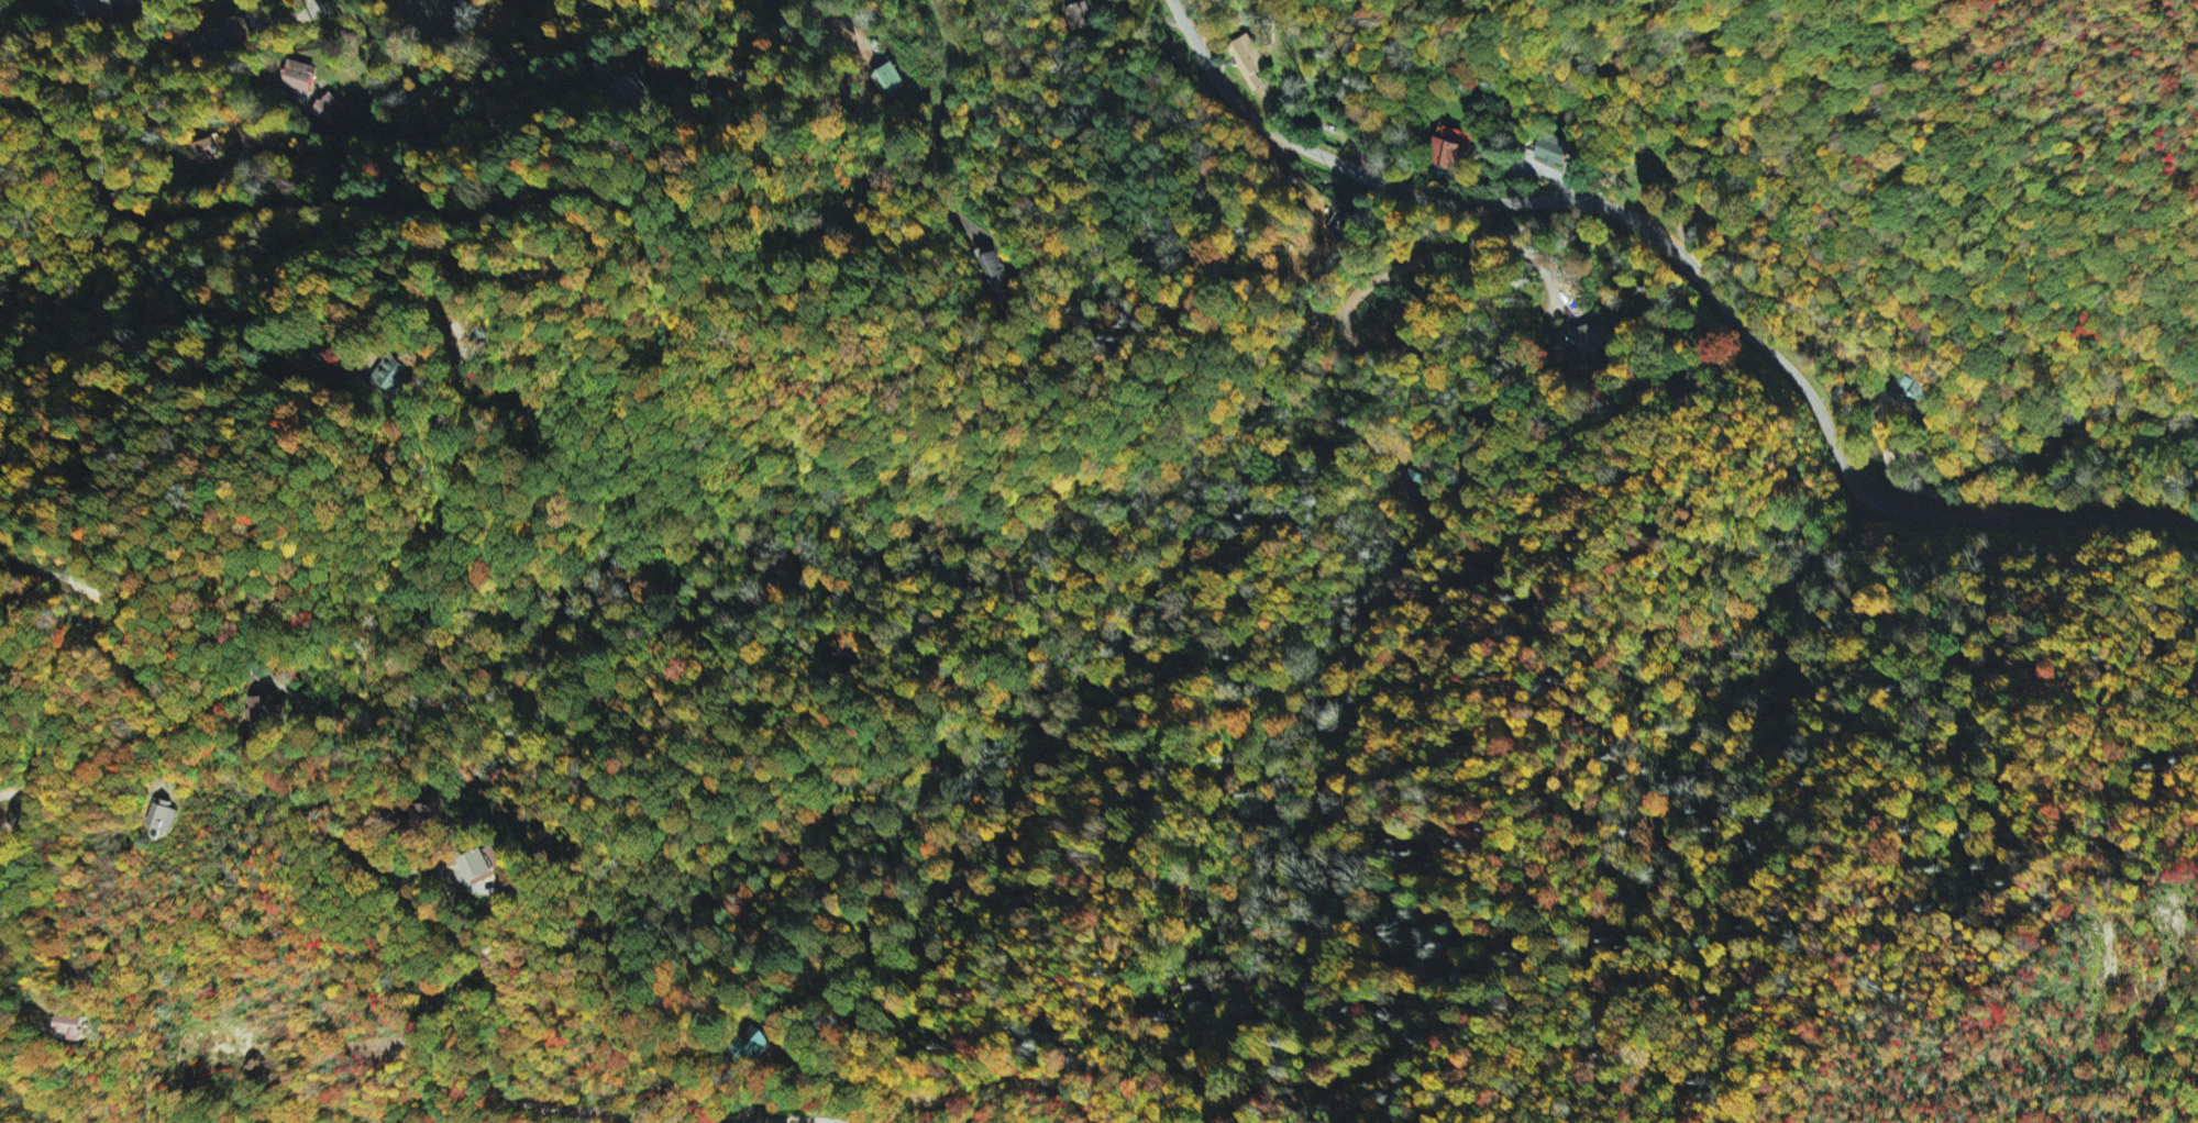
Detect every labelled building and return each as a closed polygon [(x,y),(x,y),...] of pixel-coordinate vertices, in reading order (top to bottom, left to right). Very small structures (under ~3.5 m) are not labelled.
[(1077,32),(1100,23),(1091,1),(1068,10),(1077,32)] [(224,55),(251,48),(249,40),(269,35),(262,11),(225,21),(227,30),(218,32),(224,55)] [(1266,87),(1260,73),(1271,68),(1255,34),(1231,45),(1253,93),(1266,87)] [(309,95),(319,68),(293,60),(284,86),(309,95)] [(877,73),(894,98),(910,86),(894,62),(877,73)] [(330,129),(349,111),(332,93),(312,110),(330,129)] [(1476,135),(1445,127),(1442,137),(1438,136),(1431,165),(1466,173),(1476,135)] [(1535,158),(1550,164),(1547,171),(1554,174),(1557,166),(1566,169),(1576,144),(1546,131),(1535,158)] [(200,166),(223,157),(216,138),(193,147),(200,166)] [(981,256),(992,302),(1017,296),(1006,251),(981,256)] [(1578,345),(1600,339),(1595,323),(1573,330),(1578,345)] [(371,380),(389,397),(415,370),(397,353),(371,380)] [(1891,393),(1931,413),(1940,395),(1901,375),(1891,393)] [(1421,497),(1430,478),(1412,469),(1403,488),(1421,497)] [(251,723),(281,722),(280,697),(250,698),(251,723)] [(180,807),(157,801),(150,828),(173,834),(180,807)] [(463,859),(471,884),(498,874),(490,850),(463,859)] [(86,1019),(61,1015),(58,1036),(83,1040),(86,1019)]
